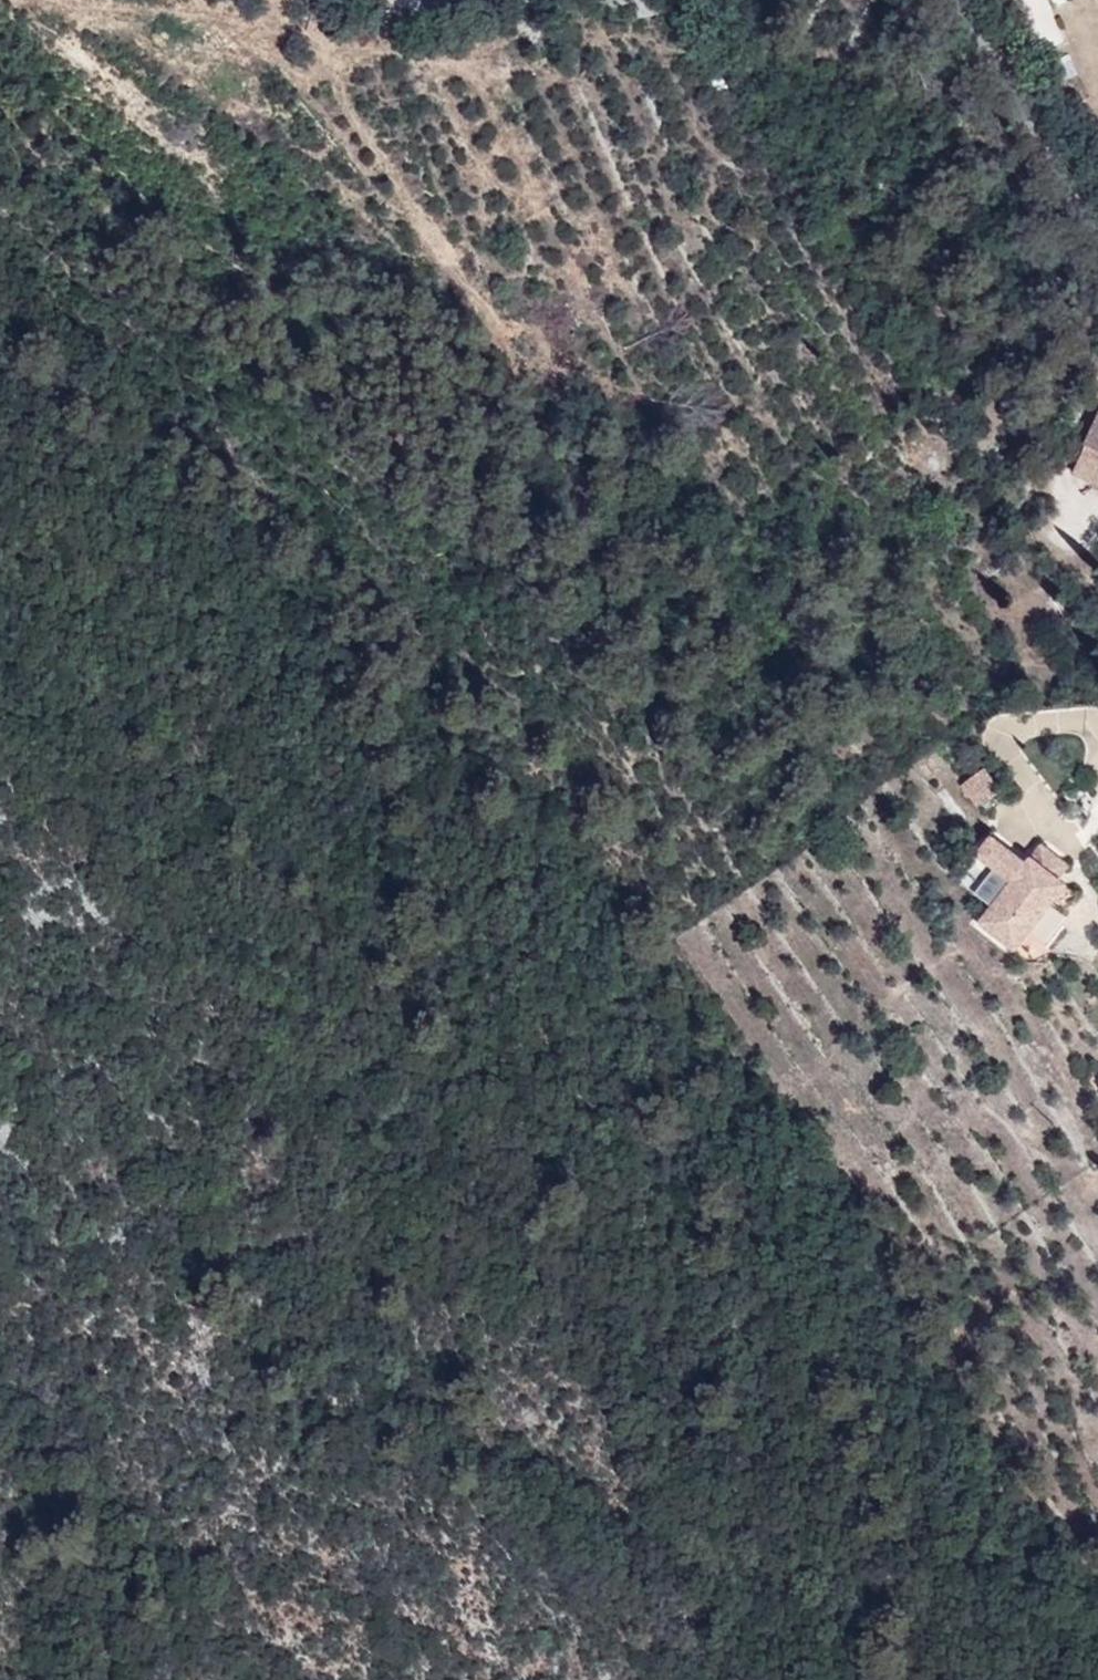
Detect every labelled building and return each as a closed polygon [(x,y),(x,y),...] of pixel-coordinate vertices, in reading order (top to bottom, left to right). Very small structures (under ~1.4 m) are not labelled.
[(1059,26),(1048,0),(1023,0),(1038,35),(1059,26)] [(1086,392),(1057,479),(1097,495),(1097,397),(1086,392)] [(960,785),(976,809),(1002,792),(986,768),(960,785)] [(1023,864),(988,834),(967,859),(986,875),(971,893),(983,903),(971,918),(1010,952),(1064,889),(1028,858),(1023,864)]
